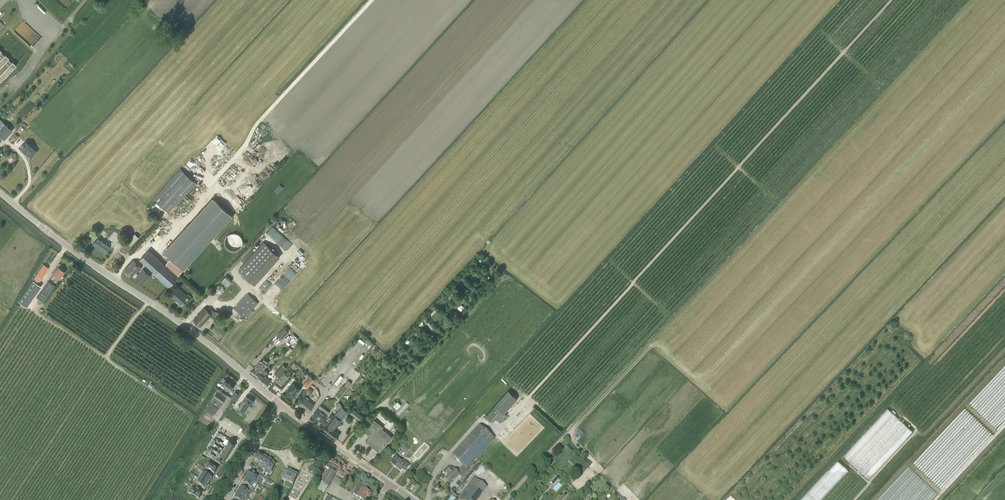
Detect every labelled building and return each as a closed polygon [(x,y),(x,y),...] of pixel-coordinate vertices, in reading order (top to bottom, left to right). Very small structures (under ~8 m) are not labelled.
[(32,47),(41,37),(24,21),(15,29),(17,31),(20,27),(25,32),(21,36),(32,47)] [(16,65),(0,50),(0,82),(16,65)] [(29,101),(23,107),(28,112),(34,106),(29,101)] [(0,140),(11,129),(0,119),(0,140)] [(14,142),(25,129),(21,126),(10,138),(14,142)] [(29,155),(35,149),(26,141),(21,147),(23,149),(23,150),(29,156),(30,155),(29,155)] [(16,158),(16,157),(16,155),(15,154),(13,153),(12,152),(10,153),(9,154),(8,155),(7,157),(8,158),(8,159),(10,161),(11,161),(13,161),(14,160),(15,160),(16,159),(16,158)] [(169,213),(197,183),(181,169),(154,198),(169,213)] [(278,194),(283,188),(280,184),(274,190),(278,194)] [(166,253),(184,269),(233,216),(215,200),(166,253)] [(273,225),(268,231),(279,240),(284,235),(273,225)] [(131,245),(139,237),(135,233),(127,242),(131,245)] [(105,253),(110,246),(97,237),(93,244),(105,253)] [(239,270),(254,284),(279,256),(264,243),(239,270)] [(302,266),(307,262),(293,249),(289,254),(302,266)] [(165,265),(152,253),(145,261),(158,273),(155,276),(168,287),(182,272),(170,260),(165,265)] [(141,283),(149,274),(143,269),(138,274),(137,273),(142,268),(133,260),(124,270),(133,277),(134,276),(135,278),(141,283)] [(276,269),(282,273),(289,265),(283,260),(276,269)] [(44,265),(37,275),(42,278),(49,268),(44,265)] [(59,278),(64,271),(58,267),(53,274),(59,278)] [(289,270),(275,283),(280,288),(294,275),(289,270)] [(227,287),(231,282),(225,277),(221,281),(227,287)] [(39,285),(33,280),(30,285),(36,289),(39,285)] [(44,303),(55,286),(48,281),(37,298),(44,303)] [(223,286),(218,285),(215,288),(216,293),(221,294),(224,290),(223,286)] [(185,305),(190,299),(185,294),(184,295),(178,289),(172,296),(177,300),(177,301),(180,304),(182,302),(185,305)] [(254,311),(252,310),(258,303),(248,293),(237,305),(238,306),(235,309),(245,318),(247,316),(248,317),(254,311)] [(205,308),(193,320),(201,326),(212,314),(212,315),(215,312),(210,308),(207,310),(205,308)] [(286,326),(285,328),(284,328),(278,335),(282,339),(290,330),(286,326)] [(263,357),(254,368),(251,372),(257,377),(260,373),(269,362),(263,357)] [(283,364),(274,374),(278,377),(287,367),(283,364)] [(266,381),(268,379),(265,376),(263,377),(260,374),(256,379),(260,383),(263,379),(266,381)] [(285,374),(278,382),(282,385),(288,377),(285,374)] [(310,376),(303,384),(307,388),(314,380),(310,376)] [(271,381),(268,379),(266,381),(263,379),(260,383),(265,388),(271,381)] [(235,386),(226,380),(222,384),(222,383),(221,385),(221,386),(221,387),(224,389),(224,388),(230,392),(235,386)] [(294,396),(299,389),(293,383),(287,390),(294,396)] [(228,396),(219,389),(212,399),(205,410),(213,416),(219,408),(218,408),(221,405),(228,396)] [(244,415),(253,402),(246,397),(237,410),(244,415)] [(305,398),(304,398),(299,405),(306,410),(307,409),(309,411),(313,405),(308,401),(308,400),(308,399),(306,397),(305,398)] [(510,406),(501,398),(498,401),(507,410),(510,406)] [(333,430),(334,429),(348,412),(342,407),(324,429),(335,438),(339,434),(333,430)] [(325,410),(323,412),(318,408),(313,415),(322,422),(329,412),(325,410)] [(359,421),(364,415),(354,408),(350,413),(359,421)] [(844,456),(870,479),(913,431),(887,408),(844,456)] [(507,415),(504,413),(501,409),(497,413),(494,417),(500,422),(507,415)] [(374,420),(366,429),(370,432),(367,435),(369,436),(366,440),(379,452),(392,437),(386,431),(385,431),(382,429),(383,427),(374,420)] [(452,455),(463,465),(457,472),(461,476),(468,469),(467,469),(494,439),(479,426),(452,455)] [(281,428),(277,433),(287,439),(287,438),(288,439),(289,436),(290,433),(287,432),(289,430),(284,427),(282,429),(281,428)] [(579,429),(575,433),(579,438),(583,434),(579,429)] [(277,433),(274,439),(276,440),(274,442),(280,445),(281,443),(283,444),(285,442),(286,442),(287,440),(286,439),(287,439),(277,433)] [(226,444),(233,448),(235,444),(228,440),(226,444)] [(223,449),(230,453),(233,448),(226,444),(223,449)] [(406,453),(410,449),(405,444),(401,449),(406,453)] [(425,452),(420,448),(412,457),(414,459),(412,462),(414,464),(416,461),(425,452)] [(227,457),(230,453),(223,449),(220,453),(227,457)] [(315,458),(316,458),(316,457),(316,456),(317,456),(317,455),(316,455),(316,452),(317,452),(316,451),(315,451),(314,450),(315,450),(314,449),(314,450),(312,450),(311,450),(309,450),(308,450),(308,451),(306,451),(306,450),(305,450),(305,451),(303,451),(302,451),(300,452),(300,451),(299,451),(300,454),(298,454),(299,460),(300,460),(301,460),(303,459),(303,460),(304,460),(304,459),(306,459),(307,459),(309,459),(310,459),(312,458),(312,459),(313,459),(313,458),(315,458)] [(225,461),(227,457),(220,453),(218,457),(225,461)] [(259,453),(254,459),(259,462),(263,455),(259,453)] [(259,462),(258,463),(263,466),(263,465),(267,458),(263,455),(259,462)] [(405,471),(409,466),(407,463),(405,465),(396,456),(391,463),(400,471),(402,469),(405,471)] [(218,457),(215,462),(222,466),(225,461),(218,457)] [(267,458),(263,465),(267,467),(272,461),(267,458)] [(267,469),(266,470),(271,472),(275,465),(271,462),(272,461),(267,467),(267,469)] [(345,479),(349,474),(346,472),(344,473),(340,471),(340,470),(340,469),(342,467),(333,461),(330,465),(328,463),(326,467),(329,469),(329,470),(336,474),(342,477),(345,479)] [(573,482),(592,464),(589,461),(570,479),(573,482)] [(214,474),(218,468),(209,463),(206,469),(204,467),(202,470),(208,473),(209,471),(214,474)] [(811,499),(821,499),(849,470),(843,465),(811,499)] [(451,467),(446,472),(448,475),(444,479),(450,484),(459,474),(453,469),(453,470),(451,467)] [(200,479),(208,484),(212,479),(206,475),(208,473),(202,470),(201,472),(203,473),(200,479)] [(293,485),(297,476),(286,471),(286,472),(283,470),(279,479),(282,480),(293,485)] [(336,474),(329,470),(321,482),(328,486),(336,474)] [(250,472),(247,477),(255,483),(257,484),(260,479),(261,479),(262,476),(257,473),(255,475),(250,472)] [(553,485),(559,479),(555,475),(549,482),(553,485)] [(245,480),(243,483),(249,486),(247,488),(253,492),(254,489),(252,488),(255,483),(247,477),(246,478),(245,480)] [(465,499),(473,499),(468,496),(474,488),(482,494),(488,487),(475,477),(460,496),(465,499)] [(200,479),(197,484),(194,483),(193,485),(198,488),(200,486),(205,489),(208,484),(200,479)] [(360,482),(353,493),(357,496),(363,499),(364,499),(367,496),(369,497),(371,493),(369,492),(363,488),(365,485),(360,482)] [(553,488),(556,491),(562,485),(558,482),(553,488)] [(198,488),(193,485),(191,487),(194,489),(190,494),(199,499),(202,494),(197,491),(198,488)] [(240,487),(237,493),(248,499),(251,494),(253,492),(247,488),(246,491),(240,487)]
